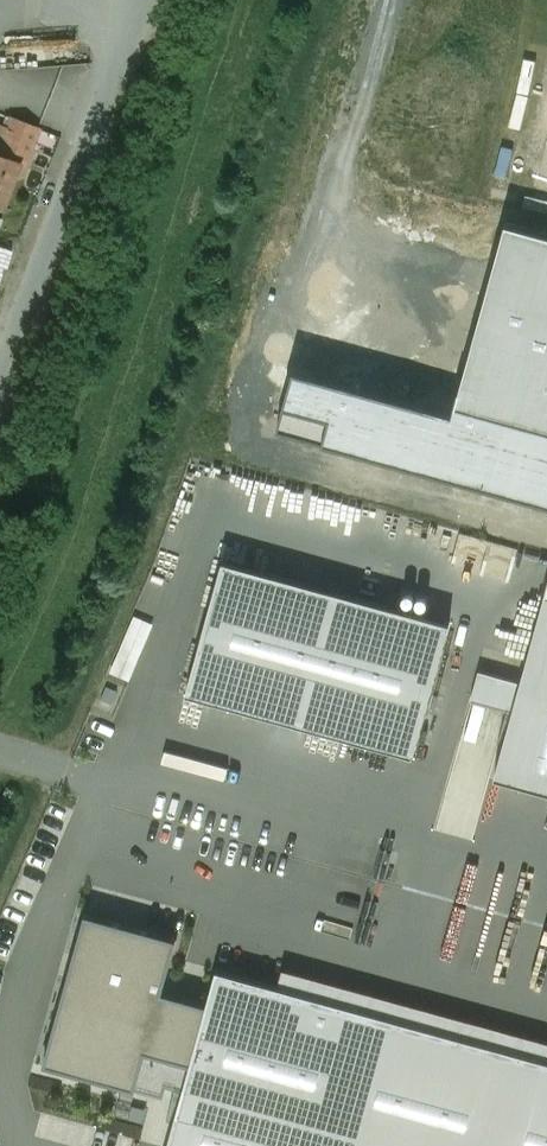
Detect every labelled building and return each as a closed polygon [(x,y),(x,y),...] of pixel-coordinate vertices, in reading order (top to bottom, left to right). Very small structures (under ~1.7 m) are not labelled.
[(0,125),(0,157),(24,166),(38,129),(10,118),(7,128),(0,125)] [(14,171),(21,174),(24,166),(0,157),(0,206),(14,171)] [(507,227),(454,418),(292,373),(277,430),(546,505),(546,239),(507,227)] [(186,694),(413,756),(450,623),(223,561),(186,694)] [(495,778),(546,792),(546,589),(495,778)] [(86,917),(45,1064),(134,1088),(144,1051),(191,1064),(168,1145),(546,1145),(546,1061),(217,971),(208,1006),(162,993),(176,942),(86,917)]
